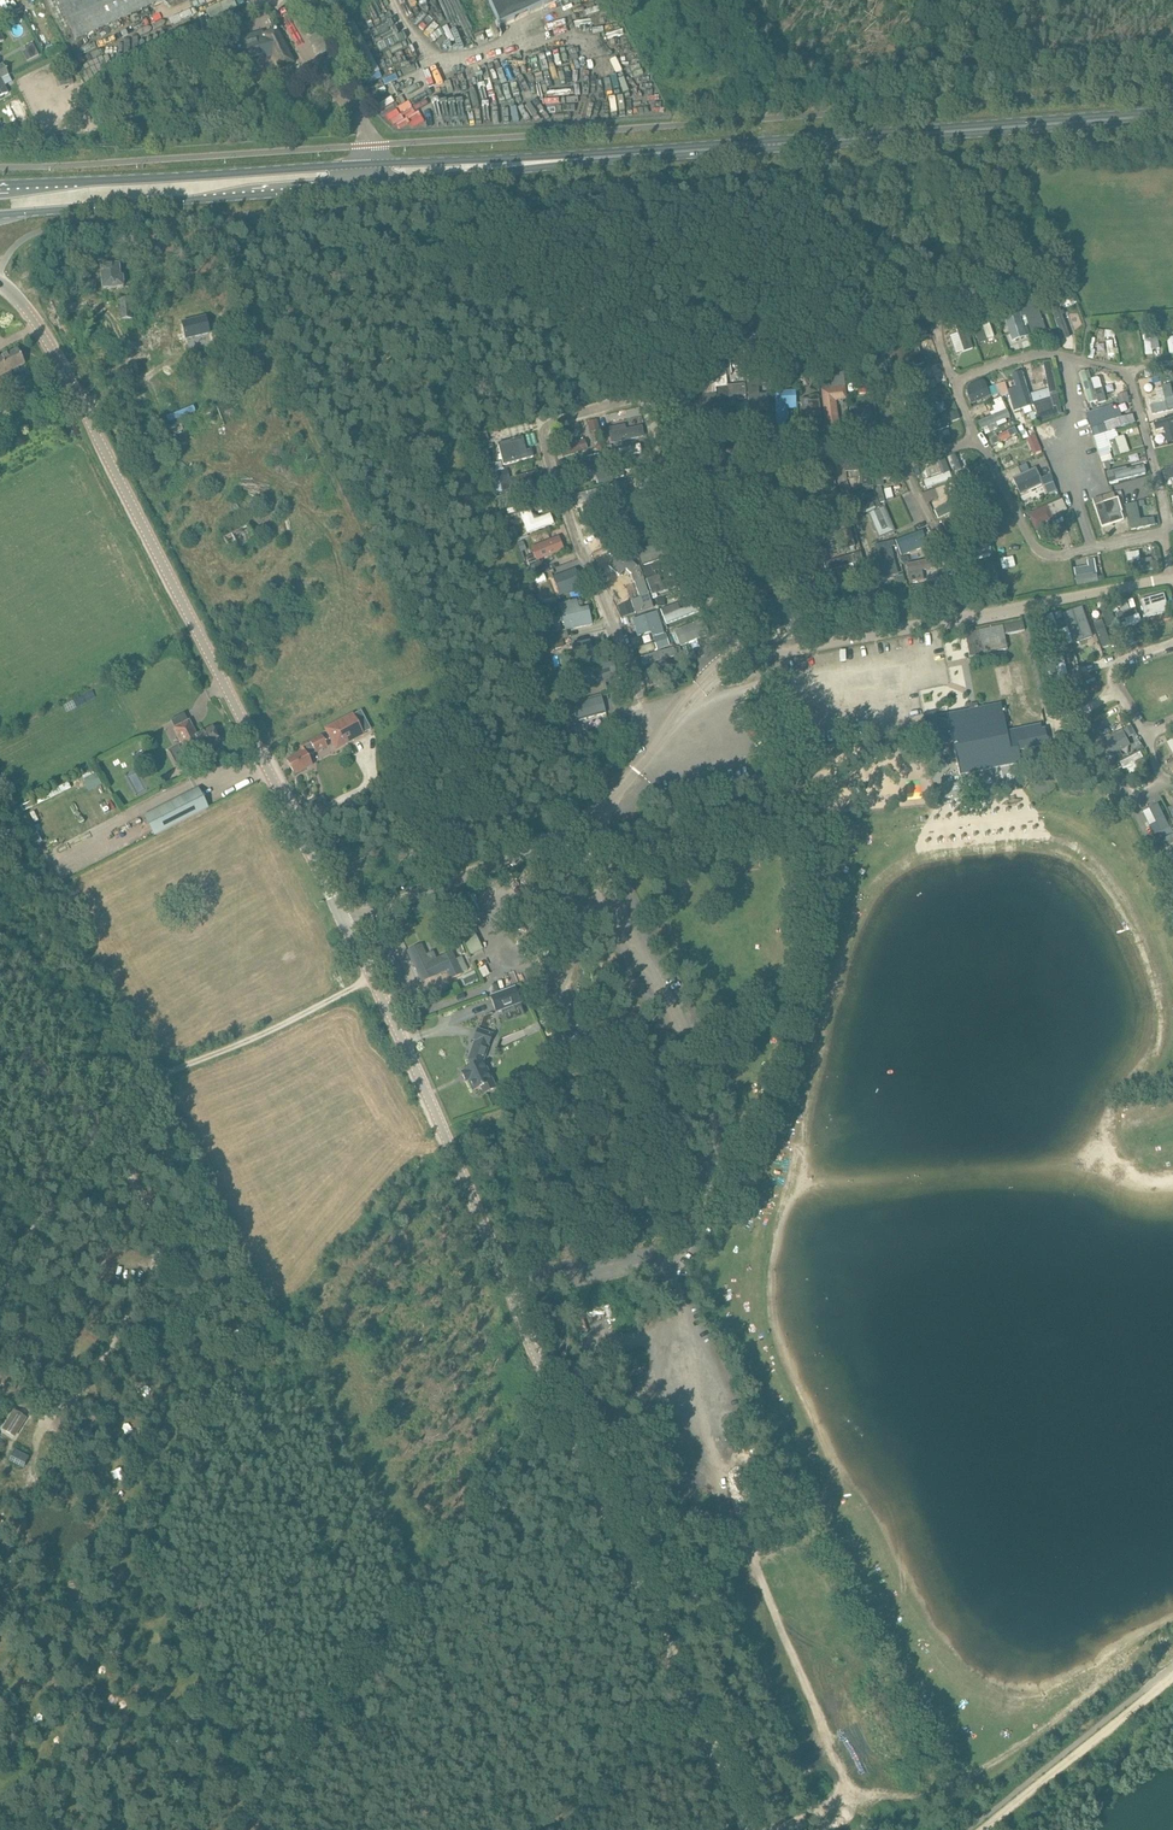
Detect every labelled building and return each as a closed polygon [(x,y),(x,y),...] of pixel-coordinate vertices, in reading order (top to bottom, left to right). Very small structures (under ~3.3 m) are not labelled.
[(76,39),(161,0),(58,0),(76,39)] [(236,9),(233,0),(205,10),(209,19),(236,9)] [(318,2),(318,0),(296,0),(302,11),(318,2)] [(495,26),(560,0),(484,0),(495,26)] [(204,45),(218,39),(214,30),(201,37),(204,45)] [(237,44),(239,52),(242,63),(273,55),(280,69),(293,63),(276,30),(264,36),(264,37),(237,44)] [(39,55),(33,43),(25,48),(27,51),(22,53),(27,62),(39,55)] [(370,79),(379,78),(376,59),(367,61),(370,79)] [(8,75),(3,65),(0,66),(0,80),(8,75)] [(70,68),(56,72),(61,89),(75,83),(70,68)] [(0,80),(0,98),(8,93),(4,86),(12,82),(8,75),(0,80)] [(381,113),(395,108),(391,99),(378,103),(381,113)] [(122,268),(119,268),(118,266),(101,267),(103,289),(123,287),(122,268)] [(1002,307),(1011,340),(1046,330),(1036,295),(1016,301),(1017,303),(1002,307)] [(131,300),(120,301),(121,321),(132,320),(131,300)] [(1051,310),(1061,339),(1069,337),(1060,308),(1051,310)] [(983,355),(1000,349),(989,315),(972,321),(983,355)] [(206,318),(182,323),(186,339),(209,333),(206,318)] [(921,331),(924,340),(932,337),(929,329),(921,331)] [(946,337),(951,353),(974,346),(969,330),(946,337)] [(1145,333),(1145,354),(1161,354),(1160,332),(1145,333)] [(1126,335),(1118,337),(1124,359),(1136,356),(1133,342),(1128,343),(1126,335)] [(141,348),(144,355),(171,346),(169,339),(141,348)] [(907,348),(913,366),(924,362),(918,345),(907,348)] [(25,364),(18,349),(1,358),(0,357),(0,377),(25,364)] [(107,372),(114,365),(107,358),(100,365),(107,372)] [(1037,417),(1060,413),(1050,360),(1042,362),(1047,389),(1032,392),(1037,417)] [(1015,386),(1007,389),(1015,411),(1033,404),(1020,370),(1011,373),(1015,386)] [(845,371),(831,371),(832,399),(846,399),(845,371)] [(1119,436),(1117,428),(1136,422),(1134,413),(1122,416),(1119,407),(1108,410),(1105,399),(1111,397),(1107,380),(1100,382),(1098,374),(1089,377),(1094,394),(1088,395),(1093,412),(1089,413),(1101,463),(1115,459),(1114,455),(1130,451),(1125,434),(1119,436)] [(969,387),(972,394),(968,396),(972,404),(989,396),(983,381),(969,387)] [(1000,396),(1008,393),(1004,381),(996,384),(1000,396)] [(762,411),(768,411),(767,389),(748,390),(750,415),(762,414),(762,411)] [(796,410),(796,392),(779,392),(779,422),(795,422),(795,418),(791,418),(791,410),(796,410)] [(1149,408),(1157,408),(1158,416),(1172,415),(1172,395),(1148,398),(1149,408)] [(801,401),(804,422),(811,422),(816,423),(817,427),(822,426),(819,401),(811,402),(806,400),(801,401)] [(979,419),(983,434),(998,430),(995,422),(1009,419),(1004,402),(992,405),(995,415),(979,419)] [(850,408),(853,433),(861,432),(859,418),(871,417),(870,406),(850,408)] [(589,433),(600,431),(598,419),(587,421),(589,433)] [(1166,441),(1172,441),(1172,419),(1155,421),(1156,430),(1165,429),(1166,441)] [(476,435),(477,441),(487,439),(486,433),(476,435)] [(561,447),(559,448),(562,457),(587,451),(585,441),(571,445),(568,435),(559,437),(561,447)] [(1036,435),(995,452),(999,462),(1025,450),(1028,456),(1042,450),(1036,435)] [(523,436),(497,442),(502,462),(495,463),(491,449),(485,451),(495,493),(504,490),(500,473),(504,472),(502,465),(534,457),(532,448),(526,449),(523,436)] [(1163,446),(1168,467),(1164,468),(1166,481),(1172,480),(1172,444),(1163,446)] [(574,477),(598,473),(596,458),(571,462),(574,477)] [(1010,471),(1019,493),(1042,483),(1035,467),(1023,472),(1021,466),(1010,471)] [(1051,473),(1041,477),(1047,494),(1058,490),(1051,473)] [(852,490),(860,513),(881,505),(878,499),(884,497),(882,492),(876,494),(868,475),(858,479),(861,486),(852,490)] [(1093,497),(1100,526),(1124,520),(1117,491),(1093,497)] [(509,494),(499,495),(501,512),(511,512),(509,494)] [(1064,499),(1029,511),(1036,532),(1055,525),(1059,535),(1068,532),(1065,522),(1090,513),(1088,506),(1068,512),(1064,499)] [(1126,504),(1131,530),(1157,524),(1155,516),(1141,519),(1137,502),(1126,504)] [(868,513),(879,537),(894,530),(884,506),(868,513)] [(530,510),(520,513),(527,533),(553,524),(550,514),(533,520),(531,515),(530,510)] [(248,524),(223,536),(229,548),(254,536),(248,524)] [(902,548),(920,542),(917,532),(899,538),(902,548)] [(534,559),(564,551),(560,536),(530,544),(534,559)] [(892,555),(891,547),(883,549),(882,543),(874,544),(880,578),(891,576),(887,556),(892,555)] [(646,547),(637,549),(641,564),(649,562),(646,547)] [(827,547),(814,548),(814,556),(828,555),(827,547)] [(624,551),(609,563),(617,575),(626,568),(630,574),(637,569),(624,551)] [(1153,558),(1140,558),(1140,551),(1128,551),(1129,572),(1153,571),(1153,558)] [(1075,566),(1076,583),(1098,582),(1096,558),(1087,558),(1088,566),(1075,566)] [(911,582),(927,576),(921,559),(905,565),(911,582)] [(831,560),(823,563),(829,575),(837,571),(831,560)] [(645,576),(656,572),(654,564),(643,567),(645,576)] [(575,569),(553,578),(560,596),(582,587),(575,569)] [(661,576),(648,576),(649,593),(662,592),(661,576)] [(645,577),(634,580),(638,597),(631,599),(634,613),(653,608),(645,577)] [(1141,600),(1149,626),(1172,619),(1164,592),(1141,600)] [(1140,623),(1134,597),(1118,601),(1124,627),(1140,623)] [(592,623),(588,605),(579,608),(577,598),(558,603),(565,630),(592,623)] [(682,601),(660,609),(666,624),(688,616),(682,601)] [(1082,605),(1062,613),(1074,644),(1094,636),(1082,605)] [(637,636),(650,631),(656,650),(669,645),(657,610),(631,619),(637,636)] [(1096,621),(1099,645),(1113,643),(1111,619),(1096,621)] [(694,622),(673,631),(679,646),(700,638),(694,622)] [(1002,625),(964,633),(969,656),(1007,649),(1002,625)] [(575,657),(592,653),(591,648),(594,647),(592,640),(573,644),(575,657)] [(597,666),(573,673),(579,698),(604,691),(597,666)] [(578,700),(583,718),(606,711),(601,694),(578,700)] [(1001,704),(937,717),(941,737),(943,745),(952,743),(957,763),(959,775),(1021,763),(1020,760),(1018,750),(1049,744),(1046,729),(1042,730),(1041,725),(1006,732),(1002,712),(1004,712),(1003,711),(1002,711),(1001,704)] [(935,711),(925,712),(927,732),(937,731),(935,711)] [(336,751),(364,735),(353,713),(324,729),(336,751)] [(173,729),(181,744),(178,746),(186,760),(195,755),(209,748),(220,742),(213,728),(197,736),(189,721),(173,729)] [(1104,749),(1123,740),(1119,733),(1101,742),(1104,749)] [(323,738),(319,740),(314,743),(313,741),(301,747),(303,752),(287,761),(295,775),(305,769),(313,765),(308,756),(323,748),(327,747),(323,738)] [(152,764),(145,751),(133,757),(140,771),(152,764)] [(1130,775),(1146,771),(1142,754),(1126,758),(1130,775)] [(88,791),(101,785),(96,773),(82,779),(88,791)] [(203,790),(149,818),(158,835),(212,808),(203,790)] [(387,809),(376,791),(366,797),(372,807),(370,808),(375,816),(387,809)] [(1172,842),(1172,824),(1169,816),(1156,821),(1166,845),(1172,842)] [(20,827),(27,848),(41,843),(34,823),(20,827)] [(471,954),(482,948),(472,928),(460,934),(471,954)] [(446,971),(451,979),(462,974),(452,952),(441,958),(443,963),(432,968),(421,945),(408,952),(422,982),(446,971)] [(710,976),(718,975),(717,968),(709,969),(710,976)] [(491,995),(497,1012),(521,1003),(515,986),(491,995)] [(484,1061),(493,1035),(478,1030),(474,1040),(476,1041),(468,1060),(472,1067),(463,1071),(464,1072),(462,1073),(466,1081),(468,1080),(473,1091),(481,1087),(484,1093),(496,1088),(484,1061)] [(9,1423),(5,1428),(14,1433),(23,1418),(14,1413),(9,1423)] [(1160,1662),(1172,1653),(1168,1648),(1156,1657),(1160,1662)]
